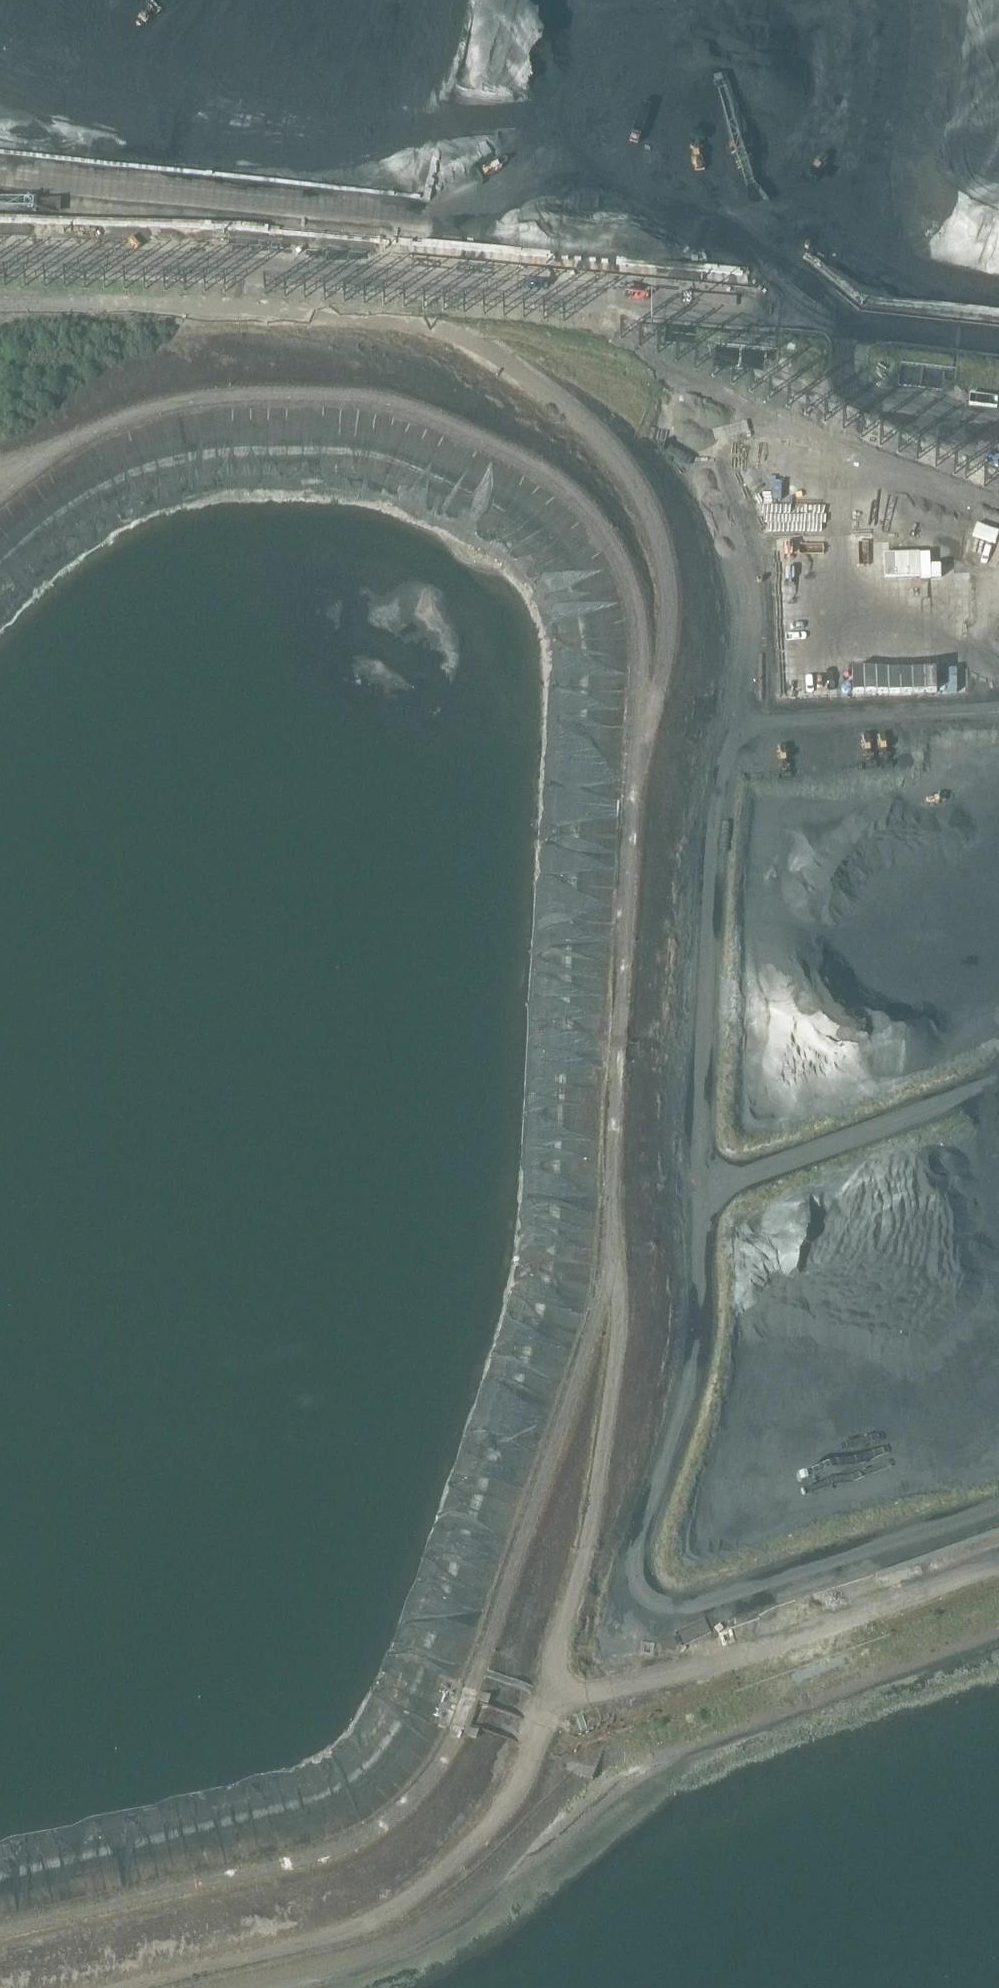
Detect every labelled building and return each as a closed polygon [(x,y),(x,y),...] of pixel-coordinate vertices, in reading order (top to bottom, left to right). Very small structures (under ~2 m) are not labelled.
[(773,487),(769,480),(757,462),(747,468),(763,493),(769,489),(773,487)] [(998,532),(976,524),(964,559),(987,567),(998,532)] [(936,691),(936,666),(851,669),(852,694),(936,691)]
